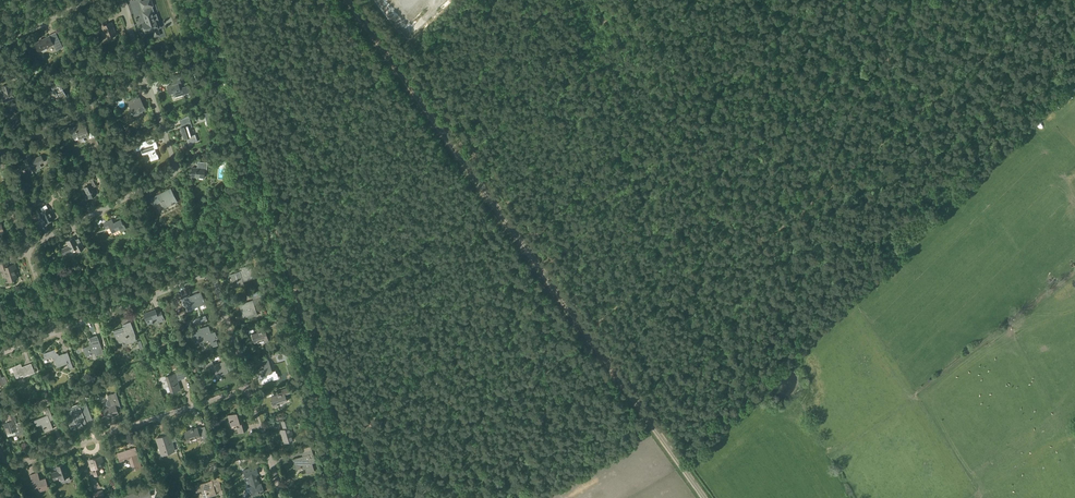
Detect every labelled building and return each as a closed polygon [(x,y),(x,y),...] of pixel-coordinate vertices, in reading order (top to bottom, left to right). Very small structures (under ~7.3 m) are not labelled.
[(144,12),(142,12),(145,21),(146,23),(142,24),(143,27),(142,27),(143,31),(144,30),(145,33),(152,31),(154,37),(160,35),(158,29),(161,28),(158,19),(155,20),(151,9),(150,10),(149,7),(153,6),(151,0),(145,0),(140,2),(142,9),(143,9),(144,12)] [(99,22),(101,27),(102,26),(106,39),(116,36),(112,23),(107,24),(105,20),(99,22)] [(55,33),(49,36),(53,45),(56,51),(62,48),(55,33)] [(48,36),(34,44),(38,51),(41,50),(42,52),(46,50),(46,49),(53,45),(49,36),(48,36)] [(48,92),(51,98),(59,94),(62,99),(67,96),(63,88),(68,85),(65,80),(57,84),(55,79),(49,82),(53,90),(48,92)] [(169,85),(167,86),(169,94),(173,93),(175,96),(181,94),(180,90),(181,90),(178,84),(178,82),(174,83),(169,85)] [(1,93),(4,102),(15,98),(12,90),(11,90),(9,84),(2,86),(3,90),(4,90),(5,92),(1,93)] [(132,100),(127,102),(129,106),(130,105),(134,114),(137,112),(138,115),(142,113),(141,110),(145,108),(140,100),(134,103),(132,100)] [(182,127),(180,127),(184,139),(187,138),(188,141),(194,139),(195,142),(197,141),(195,135),(192,136),(189,126),(191,125),(190,121),(184,123),(185,126),(182,127)] [(78,135),(79,138),(89,135),(85,125),(80,127),(79,126),(71,129),(72,133),(71,133),(72,135),(73,134),(73,137),(78,135)] [(96,137),(89,139),(93,150),(100,148),(96,137)] [(134,145),(136,150),(141,148),(143,153),(147,152),(148,152),(149,152),(149,153),(150,154),(152,160),(158,158),(154,145),(156,144),(154,138),(134,145)] [(24,161),(30,173),(37,169),(35,166),(44,162),(41,156),(32,160),(30,157),(24,161)] [(192,167),(191,176),(203,177),(204,170),(204,168),(207,169),(207,163),(197,162),(197,168),(192,167)] [(93,188),(91,184),(84,188),(89,198),(96,194),(93,188)] [(151,198),(154,204),(160,201),(164,208),(177,201),(171,188),(167,191),(167,190),(151,198)] [(41,212),(43,216),(46,223),(54,219),(48,208),(42,212),(41,212)] [(104,223),(107,228),(110,227),(113,232),(120,228),(121,231),(126,228),(123,222),(123,223),(121,219),(114,223),(112,219),(104,223)] [(61,249),(63,254),(71,250),(71,251),(76,248),(78,252),(84,249),(81,243),(77,244),(74,237),(66,241),(69,246),(61,249)] [(1,271),(5,269),(8,282),(17,279),(15,270),(17,270),(15,264),(9,266),(7,260),(0,262),(0,269),(1,271)] [(230,275),(234,288),(244,285),(243,282),(254,278),(250,265),(241,268),(242,271),(230,275)] [(190,296),(194,306),(205,302),(201,292),(190,296)] [(190,295),(184,297),(186,304),(185,305),(187,310),(192,308),(192,307),(194,306),(190,296),(190,295)] [(252,301),(239,305),(243,318),(247,317),(248,318),(257,315),(254,305),(252,301)] [(145,314),(145,316),(148,324),(158,320),(159,322),(164,320),(161,311),(156,313),(155,310),(145,314)] [(113,331),(118,344),(125,341),(126,344),(137,340),(130,322),(124,324),(125,326),(113,331)] [(192,334),(195,344),(210,339),(212,347),(218,345),(216,339),(217,339),(215,331),(211,333),(209,326),(197,329),(198,332),(192,334)] [(252,334),(254,342),(267,338),(265,332),(267,331),(266,327),(258,329),(259,332),(252,334)] [(89,346),(83,348),(86,357),(94,353),(95,356),(104,353),(97,335),(89,338),(90,342),(88,343),(89,346)] [(55,349),(43,354),(44,358),(44,360),(52,357),(53,359),(57,367),(67,364),(67,365),(71,363),(70,359),(66,360),(63,353),(57,355),(55,349)] [(261,375),(259,376),(261,383),(277,378),(275,370),(272,371),(268,360),(262,362),(264,369),(259,370),(261,375)] [(202,364),(203,367),(210,365),(210,367),(211,366),(212,370),(214,369),(216,375),(227,372),(224,361),(213,365),(212,361),(202,364)] [(12,367),(16,377),(22,374),(23,377),(34,373),(31,363),(22,367),(20,364),(12,367)] [(191,365),(193,372),(200,370),(198,363),(191,365)] [(175,373),(177,380),(185,378),(182,370),(175,373)] [(177,380),(175,373),(166,376),(167,380),(166,380),(170,392),(180,388),(177,380)] [(272,401),(271,401),(272,407),(278,405),(278,403),(287,401),(284,394),(292,392),(290,387),(277,391),(278,395),(276,395),(271,397),(272,401)] [(106,401),(106,402),(106,404),(107,405),(108,406),(109,407),(111,407),(113,406),(114,410),(117,410),(121,408),(116,392),(107,395),(108,399),(107,400),(106,401)] [(93,419),(86,401),(77,404),(78,407),(71,410),(70,408),(65,410),(64,409),(63,409),(71,430),(79,427),(79,426),(87,423),(86,422),(93,419)] [(111,407),(103,409),(106,418),(118,413),(117,410),(114,410),(113,406),(111,407)] [(228,415),(231,426),(236,424),(239,433),(245,431),(239,411),(228,415)] [(1,416),(7,434),(14,431),(18,436),(25,434),(22,424),(16,426),(14,420),(16,419),(14,413),(9,415),(9,414),(1,416)] [(47,415),(46,415),(34,420),(36,426),(41,424),(44,432),(53,429),(49,418),(47,415)] [(280,430),(284,443),(294,440),(290,426),(291,426),(290,422),(282,425),(283,429),(280,430)] [(197,427),(184,431),(187,440),(199,436),(200,441),(201,441),(207,439),(208,438),(204,426),(197,428),(197,427)] [(156,438),(159,447),(161,446),(163,454),(174,451),(169,434),(156,438)] [(117,453),(120,462),(129,459),(133,470),(141,467),(135,447),(117,453)] [(302,456),(292,459),(295,469),(304,467),(306,473),(314,471),(312,463),(316,462),(314,457),(310,458),(310,457),(314,456),(312,449),(305,451),(306,455),(302,456)] [(88,460),(91,469),(92,469),(94,475),(100,474),(97,467),(104,465),(101,456),(88,460)] [(52,472),(54,480),(60,478),(61,479),(69,476),(64,463),(56,466),(58,470),(52,472)] [(244,492),(243,494),(243,497),(246,497),(248,497),(250,495),(252,494),(252,495),(264,492),(261,483),(259,483),(256,474),(258,474),(256,466),(243,470),(246,477),(248,477),(251,486),(250,486),(251,492),(249,493),(247,491),(244,492)] [(31,475),(35,488),(39,486),(40,490),(49,487),(45,478),(40,480),(37,473),(31,475)] [(195,486),(197,492),(202,490),(204,497),(205,497),(216,495),(214,487),(215,486),(220,485),(218,477),(210,480),(211,481),(195,486)]
